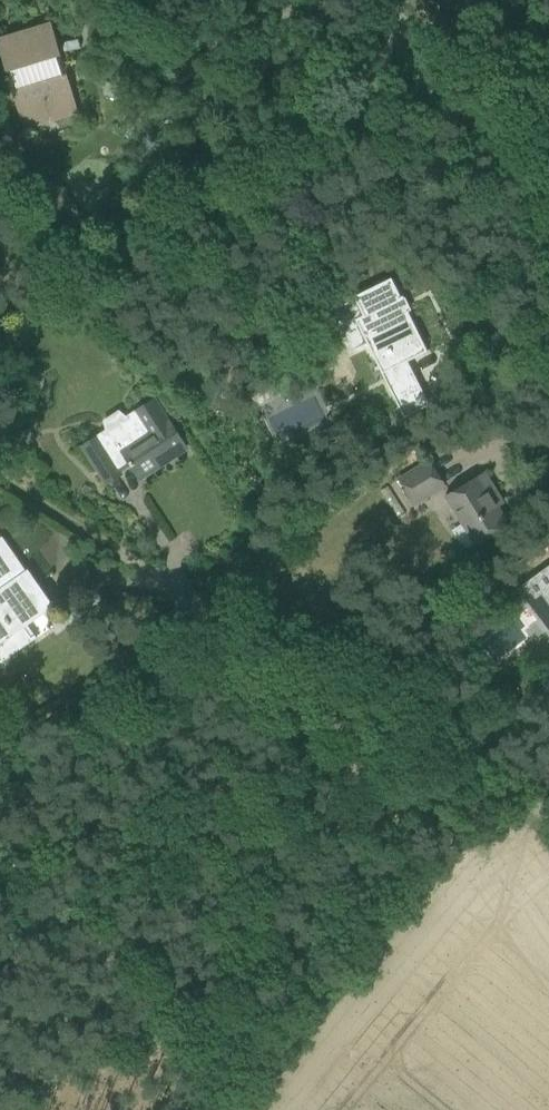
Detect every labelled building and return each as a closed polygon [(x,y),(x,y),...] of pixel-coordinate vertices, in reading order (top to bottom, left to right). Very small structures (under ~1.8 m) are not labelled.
[(30,32),(0,41),(0,51),(7,72),(14,70),(23,100),(16,102),(23,128),(40,123),(38,116),(50,112),(52,119),(77,112),(66,75),(59,76),(54,58),(60,56),(60,54),(55,56),(47,29),(52,27),(51,26),(30,32)] [(122,105),(128,90),(105,81),(99,97),(122,105)] [(356,320),(339,328),(350,350),(367,342),(376,360),(383,357),(392,374),(385,378),(410,430),(434,418),(406,361),(426,351),(407,312),(404,313),(398,301),(401,300),(390,279),(370,289),(354,297),(364,316),(356,320)] [(97,439),(83,448),(94,465),(106,483),(120,474),(118,471),(130,464),(139,478),(185,448),(173,429),(167,420),(166,421),(152,400),(135,412),(147,431),(109,458),(97,439)] [(29,433),(27,434),(23,435),(26,447),(28,446),(32,446),(29,433)] [(444,484),(428,460),(397,480),(413,504),(444,484)] [(502,503),(495,491),(484,474),(446,497),(476,544),(508,524),(497,507),(502,503)] [(0,538),(0,658),(2,661),(36,638),(34,635),(30,638),(22,626),(42,612),(34,600),(42,595),(35,585),(1,537),(0,538)] [(515,590),(536,619),(537,619),(548,635),(548,565),(515,590)]
